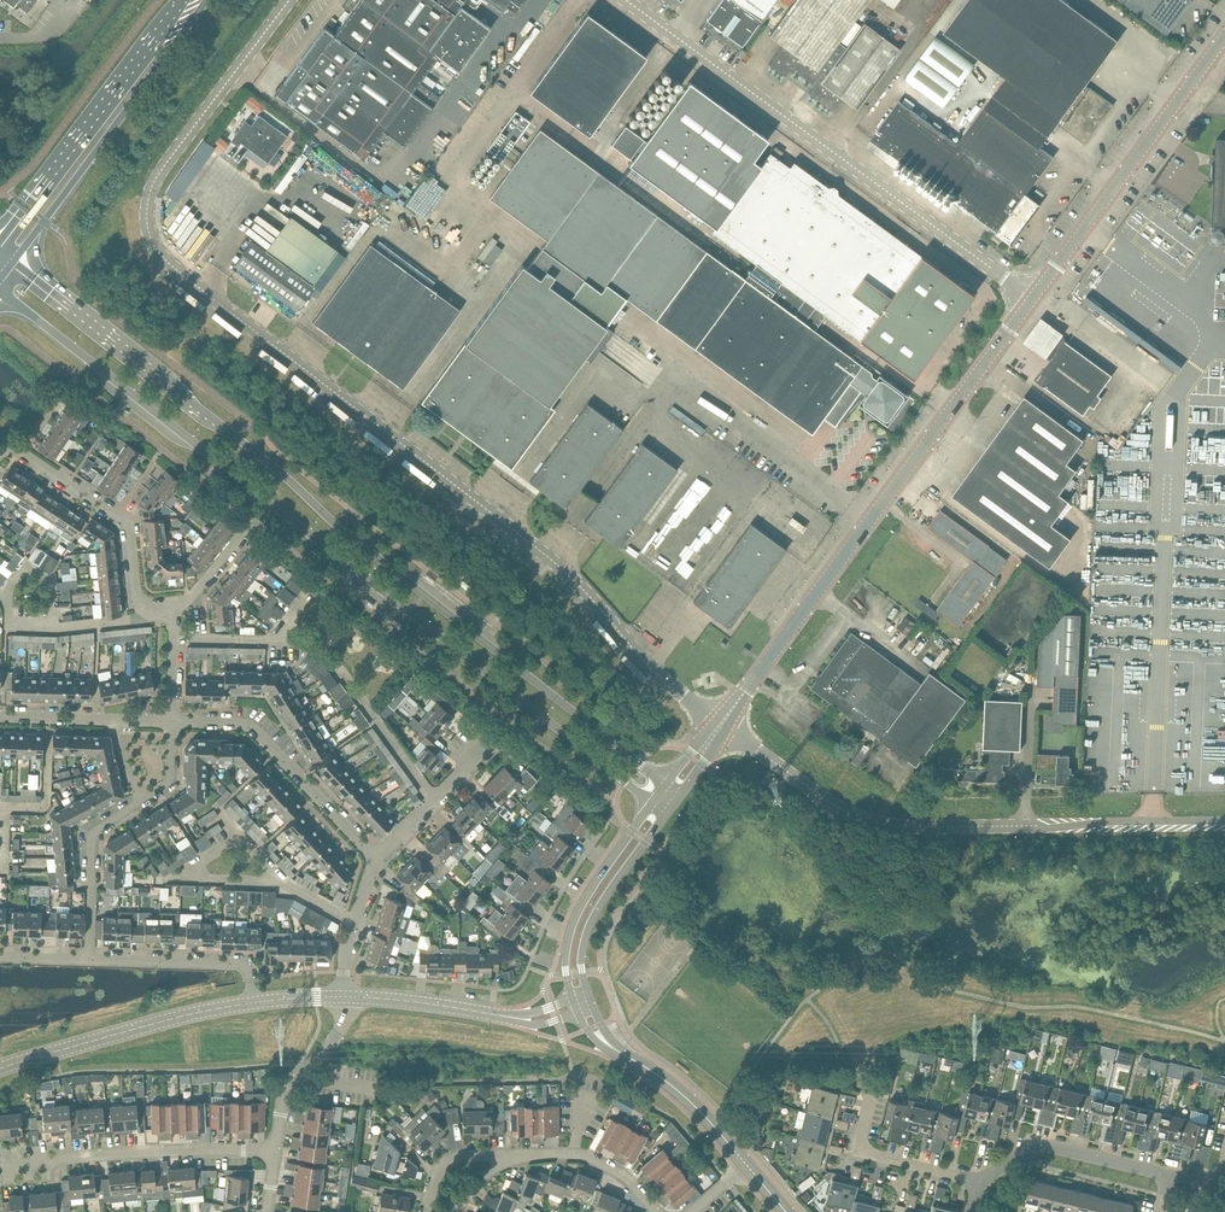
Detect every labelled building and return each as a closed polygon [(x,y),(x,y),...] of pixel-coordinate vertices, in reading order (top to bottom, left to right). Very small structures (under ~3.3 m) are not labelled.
[(27,13),(37,0),(5,0),(13,7),(17,2),(19,3),(18,5),(27,13)] [(342,6),(348,10),(350,8),(352,10),(344,20),(434,85),(436,82),(425,74),(438,57),(458,72),(490,29),(460,6),(465,0),(347,0),(342,6)] [(502,12),(506,6),(515,13),(525,0),(486,0),(502,12)] [(707,20),(742,45),(758,23),(775,0),(721,0),(707,20)] [(768,64),(785,77),(791,69),(814,86),(809,94),(834,113),(844,99),(857,109),(864,99),(902,49),(867,23),(847,49),(839,42),(869,0),(796,0),(770,36),(782,45),(768,64)] [(943,30),(1006,77),(997,89),(1052,130),(1061,117),(1061,118),(1065,121),(1062,126),(1075,136),(1085,143),(1113,105),(1086,85),(1119,40),(1109,33),(1065,0),(966,0),(943,30)] [(1156,28),(1166,35),(1166,34),(1166,33),(1176,18),(1178,20),(1181,14),(1179,13),(1189,0),(1118,0),(1156,28)] [(587,13),(530,92),(589,135),(646,56),(612,31),(614,28),(614,27),(613,28),(607,23),(605,26),(587,13)] [(324,27),(275,94),(284,102),(362,160),(369,151),(374,156),(381,147),(375,143),(377,140),(388,148),(394,140),(403,147),(440,97),(430,90),(434,85),(344,20),(334,34),(324,27)] [(937,36),(905,78),(943,107),(975,64),(937,36)] [(742,49),(738,54),(743,58),(747,53),(742,49)] [(625,125),(611,145),(632,160),(629,164),(715,227),(761,165),(753,159),(768,139),(689,81),(646,140),(625,125)] [(878,130),(871,139),(1011,243),(1040,204),(1026,194),(1054,157),(1040,147),(1052,130),(997,89),(984,106),(957,143),(899,101),(878,130)] [(245,124),(231,143),(238,149),(242,143),(268,163),(288,137),(259,115),(250,127),(245,124)] [(540,129),(489,198),(548,241),(542,248),(534,259),(574,288),(575,289),(583,279),(601,291),(606,283),(627,298),(802,427),(812,434),(824,417),(834,425),(860,390),(866,395),(869,415),(872,417),(898,413),(900,410),(896,385),(893,382),(882,384),(880,373),(855,354),(852,358),(815,331),(827,315),(826,315),(756,264),(745,279),(540,129)] [(298,130),(293,137),(300,142),(305,136),(298,130)] [(1209,173),(1215,177),(1213,225),(1224,226),(1224,140),(1216,140),(1215,164),(1209,173)] [(715,227),(712,232),(756,264),(826,315),(827,315),(859,339),(921,255),(837,194),(837,189),(833,186),(828,187),(793,162),(790,167),(779,159),(783,153),(775,147),(770,153),(761,165),(715,227)] [(302,153),(275,190),(281,194),(308,157),(302,153)] [(954,204),(950,209),(955,213),(959,208),(954,204)] [(295,211),(291,216),(315,234),(319,229),(295,211)] [(291,216),(266,250),(312,284),(337,250),(315,234),(291,216)] [(242,256),(235,265),(298,312),(305,302),(315,288),(252,242),(242,256)] [(320,313),(313,322),(358,355),(415,277),(370,243),(320,313)] [(921,255),(859,339),(867,345),(913,379),(974,295),(929,261),(921,255)] [(428,392),(421,402),(466,435),(574,288),(534,259),(527,268),(523,265),(428,392)] [(415,277),(358,355),(403,389),(410,379),(460,309),(415,277)] [(575,289),(466,435),(511,468),(555,409),(548,404),(627,298),(606,283),(601,291),(583,279),(575,289)] [(1042,317),(1024,341),(1046,357),(1064,333),(1042,317)] [(1058,351),(1036,380),(1084,415),(1091,405),(1095,408),(1102,397),(1098,394),(1113,375),(1061,338),(1054,348),(1058,351)] [(1025,396),(1007,420),(1066,464),(1067,462),(1074,452),(1084,440),(1035,403),(1025,396)] [(537,472),(530,482),(541,490),(566,508),(573,498),(623,429),(587,403),(537,472)] [(67,404),(60,415),(76,426),(84,415),(67,404)] [(1091,405),(1084,415),(1088,418),(1096,409),(1095,408),(1091,405)] [(60,415),(53,426),(69,437),(76,426),(60,415)] [(1007,420),(989,445),(1058,496),(1077,472),(1066,464),(1007,420)] [(53,426),(45,437),(62,448),(69,437),(53,426)] [(92,430),(89,435),(96,440),(99,435),(92,430)] [(89,435),(86,440),(93,444),(96,440),(89,435)] [(102,436),(99,441),(106,446),(109,441),(102,436)] [(62,448),(45,437),(38,448),(54,459),(62,448)] [(99,441),(95,446),(102,451),(106,446),(99,441)] [(126,443),(119,454),(135,465),(142,454),(126,443)] [(642,443),(584,522),(606,538),(620,548),(678,469),(642,443)] [(989,445),(952,495),(962,502),(1050,568),(1072,540),(1053,525),(1069,504),(1058,496),(989,445)] [(78,452),(75,457),(82,461),(85,457),(78,452)] [(1074,452),(1067,462),(1077,469),(1084,460),(1074,452)] [(119,454),(111,465),(128,476),(135,465),(119,454)] [(75,457),(72,461),(79,466),(82,461),(75,457)] [(87,458),(84,463),(91,468),(94,463),(87,458)] [(84,463),(81,468),(88,472),(91,468),(84,463)] [(111,465),(104,476),(120,487),(128,476),(111,465)] [(11,491),(22,475),(10,467),(0,483),(0,484),(11,491)] [(166,471),(158,481),(173,494),(182,483),(166,471)] [(11,491),(22,498),(33,482),(22,475),(11,491)] [(120,487),(104,476),(97,487),(113,498),(120,487)] [(158,481),(150,491),(160,500),(164,504),(173,494),(158,481)] [(22,498),(19,503),(29,510),(30,507),(32,505),(33,505),(42,491),(42,492),(44,489),(33,482),(22,498)] [(30,507),(42,515),(53,499),(42,492),(42,491),(33,505),(32,505),(30,507)] [(160,500),(150,491),(139,505),(140,516),(153,515),(152,510),(160,500)] [(189,499),(186,504),(192,509),(196,505),(200,499),(194,494),(189,499)] [(42,515),(53,522),(63,506),(53,499),(42,515)] [(192,509),(186,504),(182,508),(189,513),(192,509)] [(49,527),(60,534),(74,513),(63,506),(53,522),(49,527)] [(197,508),(194,512),(200,517),(204,513),(197,508)] [(941,510),(929,527),(973,560),(961,576),(983,592),(995,576),(1007,559),(990,547),(941,510)] [(200,517),(194,512),(190,516),(197,522),(200,517)] [(74,513),(60,534),(71,542),(75,537),(86,520),(74,513)] [(221,517),(212,528),(228,540),(236,530),(221,517)] [(93,542),(96,536),(103,526),(92,518),(81,534),(93,542)] [(144,521),(145,534),(165,532),(164,519),(144,521)] [(11,527),(15,530),(20,524),(16,520),(11,527)] [(185,522),(182,526),(188,532),(192,527),(185,522)] [(751,523),(693,602),(729,628),(787,550),(751,523)] [(15,530),(20,534),(25,527),(20,524),(15,530)] [(100,539),(101,551),(115,550),(113,532),(103,526),(96,536),(100,539)] [(188,532),(182,526),(178,531),(185,536),(188,532)] [(212,528),(204,538),(219,550),(228,540),(212,528)] [(145,534),(147,547),(160,546),(166,546),(165,532),(145,534)] [(30,533),(25,541),(26,542),(33,547),(36,543),(36,542),(38,538),(30,533)] [(204,538),(196,548),(211,560),(219,550),(204,538)] [(67,548),(72,551),(77,544),(72,541),(67,548)] [(33,547),(26,542),(23,547),(30,552),(33,547)] [(256,545),(247,556),(262,568),(271,558),(256,545)] [(148,565),(157,571),(165,561),(162,558),(160,546),(147,547),(148,565)] [(211,560),(196,548),(187,558),(193,563),(190,567),(185,568),(186,576),(194,575),(200,568),(203,571),(211,560)] [(32,561),(39,566),(47,554),(43,550),(40,549),(32,561)] [(95,551),(97,565),(116,563),(115,550),(101,551),(95,551)] [(47,554),(39,566),(50,574),(59,561),(47,554)] [(247,556),(239,566),(254,578),(262,568),(247,556)] [(12,558),(9,562),(16,567),(19,563),(12,558)] [(165,561),(157,571),(165,578),(183,576),(182,563),(169,564),(165,561)] [(16,567),(9,562),(5,567),(12,572),(16,567)] [(97,565),(98,578),(118,576),(116,563),(97,565)] [(239,566),(231,576),(246,588),(254,578),(239,566)] [(288,582),(285,586),(286,587),(290,590),(297,596),(300,591),(305,585),(294,575),(288,582)] [(98,578),(99,591),(119,589),(118,576),(98,578)] [(231,576),(222,586),(233,595),(237,599),(238,598),(244,603),(251,593),(246,588),(231,576)] [(961,576),(937,609),(959,625),(983,592),(961,576)] [(63,582),(57,582),(58,589),(61,589),(69,588),(78,587),(77,580),(63,582)] [(211,600),(213,611),(226,609),(226,608),(225,605),(233,595),(222,586),(211,600)] [(284,586),(276,596),(288,606),(293,600),(297,596),(290,590),(286,587),(285,586),(284,586)] [(99,591),(101,604),(120,602),(119,589),(99,591)] [(919,599),(915,605),(938,622),(943,616),(919,599)] [(120,602),(101,604),(102,617),(122,615),(120,602)] [(257,613),(260,616),(263,618),(272,626),(277,620),(280,616),(274,611),(268,606),(265,603),(257,613)] [(277,606),(274,611),(280,616),(284,612),(277,606)] [(226,609),(213,611),(214,624),(215,624),(225,623),(226,628),(234,627),(232,608),(226,608),(226,609)] [(1039,644),(1038,685),(1055,686),(1053,723),(1076,724),(1078,676),(1081,614),(1065,613),(1039,644)] [(806,693),(860,729),(917,651),(864,614),(806,693)] [(151,626),(138,627),(139,640),(147,639),(146,632),(152,632),(151,626)] [(138,627),(125,629),(126,635),(131,634),(132,640),(139,640),(138,627)] [(125,629),(110,630),(111,643),(121,641),(120,635),(126,635),(125,629)] [(111,643),(110,630),(99,632),(101,644),(111,643)] [(94,632),(83,633),(84,645),(94,644),(94,638),(94,632)] [(83,633),(70,635),(70,641),(74,640),(75,646),(84,645),(83,633)] [(27,641),(26,647),(33,648),(40,648),(40,636),(27,635),(27,641)] [(55,636),(56,648),(67,647),(66,641),(70,641),(70,635),(55,636)] [(40,648),(56,648),(55,636),(40,636),(40,648)] [(186,657),(200,657),(200,647),(187,647),(187,652),(186,652),(186,657)] [(207,653),(213,653),(213,647),(200,647),(200,657),(207,657),(207,653)] [(219,659),(226,659),(227,647),(213,647),(213,653),(219,653),(219,659)] [(239,654),(240,654),(240,648),(227,647),(226,659),(239,660),(239,654)] [(744,647),(741,652),(746,655),(749,650),(744,647)] [(244,660),(252,660),(253,648),(240,648),(240,654),(244,654),(244,660)] [(253,648),(252,660),(259,660),(259,654),(265,654),(265,648),(253,648)] [(300,665),(308,671),(311,669),(312,671),(318,663),(308,655),(300,665)] [(311,669),(308,671),(321,680),(330,673),(329,672),(324,667),(318,663),(312,671),(311,669)] [(151,671),(138,674),(142,694),(155,692),(151,671)] [(225,691),(238,692),(239,671),(226,671),(226,681),(225,691)] [(251,692),(251,689),(252,672),(239,671),(238,692),(251,692)] [(251,689),(264,690),(265,672),(252,672),(251,689)] [(269,690),(272,694),(287,685),(287,684),(279,672),(266,672),(265,672),(264,690),(266,690),(269,690)] [(330,673),(321,680),(328,691),(329,690),(338,684),(334,678),(330,673)] [(926,673),(876,744),(914,771),(955,716),(928,698),(938,681),(926,673)] [(138,674),(125,677),(129,697),(142,694),(138,674)] [(414,674),(411,678),(417,683),(420,679),(414,674)] [(12,697),(25,698),(25,677),(12,677),(12,697)] [(24,701),(38,701),(39,678),(25,677),(25,698),(24,701)] [(125,677),(112,679),(116,699),(129,697),(125,677)] [(38,701),(51,701),(52,678),(39,678),(38,701)] [(51,701),(64,702),(65,678),(52,678),(51,701)] [(65,678),(64,702),(78,702),(78,699),(78,679),(65,678)] [(91,679),(78,679),(78,699),(91,700),(91,679)] [(116,699),(112,679),(98,682),(102,702),(116,699)] [(185,700),(198,700),(199,680),(185,679),(185,700)] [(198,700),(212,701),(212,680),(199,680),(198,700)] [(212,680),(212,701),(225,701),(225,691),(226,681),(212,680)] [(338,684),(329,690),(336,700),(337,700),(347,692),(340,682),(338,684)] [(296,694),(289,683),(287,684),(287,685),(272,694),(279,706),(296,694)] [(431,697),(435,700),(439,695),(435,691),(431,697)] [(354,703),(347,692),(337,700),(344,710),(354,703)] [(277,707),(284,718),(303,705),(296,694),(279,706),(277,707)] [(939,767),(939,779),(959,780),(959,782),(959,783),(960,784),(961,785),(963,786),(964,786),(966,786),(967,785),(968,784),(969,782),(969,781),(969,779),(974,780),(974,781),(1005,782),(1005,771),(1003,771),(1003,764),(1010,764),(1011,749),(1021,750),(1021,738),(1023,702),(986,700),(983,762),(985,763),(985,769),(939,767)] [(436,702),(428,712),(446,728),(452,721),(450,720),(454,716),(436,702)] [(284,718),(290,729),(293,728),(310,716),(303,705),(284,718)] [(388,706),(381,714),(387,719),(393,711),(388,706)] [(354,712),(358,717),(362,713),(359,708),(354,712)] [(409,723),(423,735),(423,734),(427,729),(436,737),(439,733),(441,734),(446,728),(428,712),(419,722),(413,717),(409,723)] [(317,727),(323,723),(317,713),(293,728),(300,739),(317,727)] [(362,713),(358,717),(352,721),(354,725),(355,724),(360,731),(370,724),(362,713)] [(297,740),(304,751),(324,738),(317,727),(300,739),(297,740)] [(370,745),(375,741),(380,738),(372,727),(363,735),(370,745)] [(3,736),(3,754),(2,756),(16,757),(17,733),(3,733),(3,736)] [(30,734),(17,733),(16,757),(29,757),(30,734)] [(43,734),(30,734),(29,757),(43,758),(43,734)] [(423,734),(423,735),(424,736),(420,741),(426,746),(416,757),(435,773),(444,762),(434,753),(438,748),(423,734)] [(52,752),(66,753),(66,735),(53,735),(52,752)] [(66,753),(78,753),(79,736),(66,735),(66,753)] [(78,753),(91,754),(92,736),(79,736),(78,753)] [(91,754),(91,758),(111,754),(110,751),(113,750),(112,743),(109,744),(107,737),(92,736),(91,754)] [(324,738),(304,751),(312,763),(332,750),(324,738)] [(385,766),(391,762),(395,759),(384,743),(380,738),(375,741),(379,746),(374,750),(385,766)] [(196,739),(185,749),(205,760),(236,761),(251,776),(263,764),(244,743),(221,743),(221,739),(196,739)] [(187,792),(182,795),(191,810),(204,802),(205,760),(185,749),(184,774),(187,774),(187,792)] [(512,751),(509,754),(515,759),(518,755),(512,751)] [(97,759),(100,770),(117,766),(114,753),(111,754),(91,758),(93,760),(97,759)] [(1037,762),(1036,773),(1042,773),(1041,783),(1062,784),(1074,784),(1074,772),(1071,772),(1071,766),(1069,765),(1069,755),(1058,754),(1037,753),(1037,762)] [(315,770),(324,780),(342,764),(333,754),(315,770)] [(389,771),(393,777),(403,770),(395,759),(391,762),(394,767),(389,771)] [(324,780),(334,790),(351,773),(342,764),(324,780)] [(98,783),(97,785),(117,780),(120,780),(117,766),(100,770),(102,782),(98,783)] [(505,766),(494,777),(509,791),(513,795),(522,785),(527,791),(538,780),(526,768),(520,774),(516,770),(512,773),(505,766)] [(249,783),(258,793),(273,779),(265,769),(249,783)] [(400,787),(406,783),(411,780),(403,770),(393,777),(400,787)] [(343,799),(345,797),(360,783),(351,773),(334,790),(343,799)] [(494,777),(484,788),(495,799),(490,804),(499,813),(501,815),(506,820),(512,814),(503,805),(508,800),(504,796),(509,791),(494,777)] [(258,793),(267,802),(282,788),(273,779),(258,793)] [(97,785),(99,789),(108,805),(121,798),(119,791),(122,790),(121,783),(118,783),(117,780),(97,785)] [(411,780),(406,783),(410,789),(404,793),(409,799),(419,791),(414,785),(411,780)] [(226,784),(234,792),(237,788),(230,781),(226,784)] [(354,807),(369,793),(360,783),(345,797),(354,807)] [(267,802),(276,812),(294,796),(284,786),(282,788),(267,802)] [(14,801),(28,801),(28,789),(21,788),(21,795),(14,795),(14,801)] [(28,789),(28,801),(41,801),(41,796),(40,796),(41,789),(28,789)] [(99,789),(88,795),(96,811),(108,805),(99,789)] [(228,790),(220,797),(224,801),(232,794),(228,790)] [(352,809),(361,818),(378,802),(369,793),(354,807),(352,809)] [(88,795),(77,801),(85,817),(96,811),(88,795)] [(191,810),(182,795),(170,803),(180,818),(191,810)] [(294,796),(276,812),(286,822),(303,806),(294,796)] [(224,801),(220,797),(213,804),(216,808),(224,801)] [(474,798),(464,807),(480,823),(486,818),(490,821),(499,813),(490,804),(482,797),(478,802),(474,798)] [(413,804),(416,807),(422,802),(420,799),(413,804)] [(77,801),(65,807),(74,823),(85,817),(77,801)] [(370,828),(372,826),(387,812),(378,802),(361,818),(370,828)] [(228,811),(233,817),(242,809),(237,803),(232,808),(228,803),(224,807),(228,812),(228,811)] [(567,803),(552,822),(566,833),(571,828),(581,836),(590,825),(573,812),(575,809),(567,803)] [(166,805),(155,812),(166,829),(177,822),(166,805)] [(51,815),(52,832),(70,830),(69,825),(74,823),(65,807),(51,815)] [(454,826),(461,834),(470,841),(478,833),(475,829),(480,823),(464,807),(454,817),(458,821),(454,826)] [(238,822),(242,827),(246,823),(242,819),(247,814),(242,809),(233,817),(238,822)] [(197,821),(201,826),(218,815),(214,810),(197,821)] [(155,812),(144,819),(155,837),(166,829),(155,812)] [(381,836),(396,821),(387,812),(372,826),(381,836)] [(284,830),(293,840),(310,824),(301,814),(284,830)] [(246,831),(251,836),(260,828),(251,818),(246,823),(242,827),(246,831)] [(155,837),(144,819),(133,827),(144,844),(155,837)] [(554,840),(549,846),(566,859),(575,849),(564,841),(569,835),(566,833),(552,822),(544,831),(549,835),(554,840)] [(205,832),(206,834),(209,838),(222,829),(218,823),(205,832)] [(302,850),(317,836),(319,834),(310,824),(293,840),(302,850)] [(445,827),(435,837),(453,854),(463,845),(468,850),(473,845),(471,843),(470,841),(461,834),(457,839),(445,827)] [(260,828),(251,836),(256,841),(260,846),(269,838),(260,828)] [(129,829),(119,835),(129,850),(139,844),(129,829)] [(52,832),(54,844),(71,842),(70,830),(52,832)] [(209,838),(206,834),(194,841),(201,852),(206,848),(213,844),(209,838)] [(106,848),(105,853),(123,854),(129,850),(119,835),(117,836),(119,839),(117,840),(115,838),(110,841),(111,844),(106,848)] [(302,850),(310,858),(325,844),(317,836),(302,850)] [(438,858),(433,863),(445,875),(450,870),(444,863),(453,854),(435,837),(426,846),(438,858)] [(528,855),(534,860),(543,867),(547,862),(558,870),(566,859),(549,846),(541,839),(528,855)] [(263,849),(273,859),(277,855),(272,851),(277,846),(272,841),(263,849)] [(54,844),(55,858),(73,856),(71,842),(54,844)] [(310,858),(320,868),(337,852),(327,842),(325,844),(310,858)] [(180,851),(186,861),(198,854),(191,844),(180,851)] [(329,878),(344,864),(346,862),(337,852),(320,868),(329,878)] [(105,853),(105,864),(123,864),(123,859),(123,854),(105,853)] [(142,858),(154,877),(159,874),(146,855),(142,858)] [(277,863),(282,868),(291,860),(286,855),(281,860),(277,855),(273,859),(277,863)] [(55,858),(57,871),(74,869),(73,856),(55,858)] [(416,856),(406,866),(424,883),(433,874),(440,880),(445,875),(433,863),(428,868),(416,856)] [(487,859),(484,862),(489,867),(492,865),(487,859)] [(291,860),(282,868),(287,874),(290,878),(295,874),(291,870),(296,865),(291,860)] [(531,874),(527,880),(543,894),(552,883),(541,875),(546,869),(543,867),(534,860),(526,870),(531,874)] [(176,868),(173,864),(167,867),(164,861),(157,866),(164,876),(176,868)] [(105,864),(105,874),(123,875),(123,864),(105,864)] [(344,864),(329,878),(338,888),(353,874),(344,864)] [(403,893),(413,900),(417,902),(421,899),(414,892),(424,883),(406,866),(397,876),(409,887),(403,893)] [(493,866),(487,874),(493,879),(499,871),(493,866)] [(74,869),(57,871),(58,884),(73,883),(76,882),(74,869)] [(300,883),(306,886),(312,876),(306,872),(303,878),(298,875),(295,880),(300,883)] [(123,875),(105,874),(105,885),(122,885),(123,875)] [(519,874),(506,890),(520,902),(525,897),(530,900),(535,905),(543,894),(527,880),(519,874)] [(312,876),(306,886),(312,890),(317,893),(320,888),(315,885),(318,879),(312,876)] [(474,877),(470,882),(474,886),(479,881),(474,877)] [(73,883),(58,884),(59,892),(74,890),(73,883)] [(228,905),(235,905),(236,890),(223,889),(223,890),(222,902),(228,902),(228,905)] [(508,909),(503,915),(520,928),(529,917),(519,909),(523,904),(520,902),(506,890),(504,889),(498,896),(504,902),(503,904),(508,909)] [(243,901),(248,901),(249,890),(236,890),(235,905),(236,905),(236,904),(243,904),(243,903),(243,901)] [(248,904),(262,905),(262,891),(249,890),(248,901),(248,904)] [(386,897),(382,909),(403,916),(406,904),(411,906),(413,900),(403,893),(397,890),(394,900),(386,897)] [(266,906),(275,907),(276,891),(262,891),(262,905),(266,905),(266,906)] [(287,911),(287,912),(294,900),(283,898),(276,898),(276,891),(275,907),(275,911),(287,911)] [(287,912),(299,918),(306,906),(294,900),(287,912)] [(466,900),(462,905),(469,911),(473,906),(466,900)] [(299,918),(313,926),(320,914),(306,906),(299,918)] [(49,912),(49,920),(48,935),(70,936),(71,913),(69,913),(69,907),(57,907),(57,912),(49,912)] [(483,916),(479,922),(485,926),(488,929),(497,936),(501,931),(512,939),(520,928),(503,915),(495,908),(487,919),(483,916)] [(382,909),(378,921),(386,924),(384,930),(401,936),(404,937),(410,918),(403,916),(382,909)] [(13,914),(6,914),(6,929),(13,929),(13,934),(27,934),(28,912),(14,911),(13,914)] [(131,939),(138,939),(138,912),(117,911),(117,917),(117,938),(122,938),(122,941),(131,941),(131,939)] [(42,912),(28,912),(27,934),(48,935),(49,920),(42,919),(42,912)] [(153,939),(159,939),(159,918),(152,918),(152,915),(150,912),(138,912),(138,939),(144,939),(144,942),(153,942),(153,939)] [(85,913),(71,913),(70,936),(84,936),(85,913)] [(173,940),(180,940),(180,913),(159,913),(159,918),(159,939),(164,940),(164,942),(173,943),(173,940)] [(180,913),(180,940),(186,940),(186,946),(195,946),(195,943),(200,943),(201,922),(201,914),(180,913)] [(313,926),(320,930),(323,925),(327,927),(331,921),(320,914),(313,926)] [(95,938),(117,938),(117,917),(103,917),(103,919),(96,919),(95,938)] [(221,947),(221,927),(222,918),(210,918),(209,923),(201,922),(200,943),(206,943),(206,946),(221,947)] [(221,947),(234,947),(235,927),(221,927),(221,947)] [(234,947),(247,947),(248,928),(235,927),(234,947)] [(261,948),(261,947),(261,941),(261,928),(248,928),(247,947),(261,948)] [(373,934),(369,946),(390,953),(397,955),(400,945),(399,943),(401,936),(384,930),(382,937),(373,934)] [(261,941),(261,947),(264,947),(264,961),(278,962),(278,958),(278,942),(278,938),(277,932),(271,932),(265,932),(265,941),(261,941)] [(291,933),(277,932),(278,938),(278,942),(278,958),(291,959),(291,939),(291,933)] [(291,959),(304,959),(304,939),(291,939),(291,959)] [(317,940),(304,939),(304,959),(317,959),(317,940)] [(331,940),(317,940),(317,959),(330,960),(331,940)] [(478,975),(478,954),(478,946),(466,946),(466,941),(459,941),(459,949),(459,966),(465,966),(465,975),(478,975)] [(426,975),(439,975),(439,948),(438,945),(435,944),(431,944),(428,946),(427,948),(419,948),(419,966),(426,966),(426,975)] [(390,953),(369,946),(365,958),(374,961),(372,968),(389,973),(391,966),(387,964),(390,953)] [(452,966),(459,966),(459,949),(439,948),(439,975),(452,975),(452,966)] [(478,954),(478,975),(491,976),(491,966),(498,967),(498,949),(490,949),(490,954),(478,954)] [(516,978),(513,969),(502,972),(504,981),(516,978)] [(1119,1049),(1116,1061),(1130,1064),(1133,1053),(1119,1049)] [(1011,1051),(1009,1057),(1019,1059),(1024,1061),(1025,1054),(1020,1053),(1011,1051)] [(1152,1058),(1149,1067),(1155,1069),(1158,1060),(1152,1058)] [(962,1062),(960,1071),(968,1073),(970,1064),(962,1062)] [(1191,1066),(1188,1078),(1199,1081),(1202,1070),(1191,1066)] [(1199,1081),(1202,1082),(1202,1080),(1217,1083),(1216,1087),(1224,1090),(1224,1076),(1202,1070),(1199,1081)] [(774,1072),(769,1078),(772,1079),(771,1084),(777,1085),(779,1077),(790,1079),(790,1076),(781,1074),(774,1072)] [(195,1074),(191,1074),(192,1083),(201,1083),(201,1073),(198,1073),(195,1074)] [(144,1096),(143,1074),(136,1074),(137,1097),(144,1096)] [(1025,1103),(1032,1104),(1038,1082),(1021,1078),(1015,1102),(1012,1117),(1021,1119),(1025,1103)] [(1037,1123),(1046,1125),(1055,1086),(1038,1082),(1032,1104),(1041,1106),(1037,1123)] [(425,1086),(423,1087),(430,1101),(436,1098),(430,1086),(425,1086)] [(1058,1111),(1067,1113),(1073,1090),(1055,1086),(1046,1125),(1054,1127),(1058,1111)] [(395,1087),(384,1087),(392,1095),(393,1093),(395,1087)] [(805,1102),(803,1111),(837,1119),(839,1111),(833,1109),(835,1101),(853,1105),(855,1097),(843,1094),(812,1087),(809,1103),(805,1102)] [(968,1115),(976,1117),(982,1094),(964,1090),(958,1115),(959,1116),(955,1130),(964,1132),(968,1115)] [(1070,1131),(1080,1133),(1089,1095),(1073,1090),(1067,1113),(1075,1115),(1070,1131)] [(619,1093),(613,1104),(629,1112),(632,1107),(635,1101),(619,1093)] [(244,1094),(244,1103),(244,1138),(250,1138),(250,1130),(265,1130),(265,1094),(244,1094)] [(980,1136),(989,1138),(998,1098),(982,1094),(976,1117),(984,1119),(980,1136)] [(1092,1119),(1100,1121),(1106,1099),(1089,1095),(1080,1133),(1088,1135),(1092,1119)] [(136,1096),(123,1097),(124,1104),(126,1134),(132,1133),(131,1127),(138,1127),(139,1132),(145,1131),(145,1118),(138,1119),(137,1115),(136,1103),(136,1096)] [(477,1099),(477,1096),(471,1096),(463,1106),(463,1111),(463,1131),(471,1131),(471,1136),(477,1136),(477,1099)] [(222,1103),(211,1103),(211,1125),(218,1125),(218,1138),(224,1138),(224,1128),(231,1128),(231,1103),(231,1097),(222,1097),(222,1103)] [(533,1108),(524,1108),(524,1133),(532,1132),(532,1135),(532,1143),(538,1142),(538,1108),(538,1097),(533,1097),(533,1108)] [(1010,1126),(1012,1117),(1015,1102),(998,1098),(989,1138),(997,1140),(1001,1124),(1010,1126)] [(481,1099),(477,1099),(477,1136),(483,1136),(483,1131),(496,1131),(496,1135),(504,1135),(504,1120),(504,1112),(491,1112),(491,1110),(485,1110),(485,1103),(481,1099)] [(889,1140),(898,1142),(908,1104),(891,1099),(885,1122),(893,1124),(889,1140)] [(911,1128),(919,1130),(924,1107),(926,1103),(909,1099),(908,1104),(898,1142),(907,1144),(911,1128)] [(1104,1139),(1114,1142),(1123,1103),(1106,1099),(1100,1121),(1108,1123),(1104,1139)] [(635,1101),(632,1107),(644,1113),(647,1108),(635,1101)] [(204,1103),(191,1104),(192,1138),(198,1138),(198,1128),(205,1128),(205,1125),(211,1125),(211,1103),(204,1103)] [(244,1103),(231,1103),(231,1128),(238,1128),(238,1138),(244,1138),(244,1103)] [(1126,1127),(1134,1129),(1140,1107),(1123,1103),(1114,1142),(1122,1144),(1126,1127)] [(74,1104),(56,1105),(59,1135),(65,1134),(64,1128),(71,1128),(70,1123),(78,1122),(78,1115),(77,1109),(74,1104)] [(111,1112),(105,1112),(105,1120),(112,1119),(112,1129),(118,1128),(119,1134),(126,1134),(124,1104),(111,1105),(111,1112)] [(166,1139),(165,1104),(147,1105),(147,1114),(152,1114),(152,1129),(159,1129),(160,1139),(166,1139)] [(178,1104),(165,1104),(166,1139),(172,1139),(172,1129),(179,1129),(178,1104)] [(191,1104),(178,1104),(179,1129),(186,1128),(186,1138),(192,1138),(191,1104)] [(296,1110),(295,1116),(330,1121),(330,1115),(333,1115),(334,1108),(307,1104),(306,1111),(296,1110)] [(422,1108),(413,1117),(437,1143),(441,1138),(438,1135),(444,1130),(439,1124),(442,1121),(440,1110),(434,1104),(426,1112),(422,1108)] [(43,1119),(36,1119),(38,1132),(44,1131),(44,1130),(51,1130),(52,1135),(59,1135),(56,1105),(42,1106),(43,1119)] [(104,1106),(90,1108),(92,1131),(98,1130),(99,1136),(113,1135),(112,1129),(112,1119),(105,1120),(105,1112),(104,1106)] [(457,1107),(450,1108),(452,1123),(460,1122),(457,1107)] [(923,1148),(932,1151),(942,1111),(924,1107),(919,1130),(927,1132),(923,1148)] [(1138,1148),(1147,1150),(1157,1111),(1140,1107),(1134,1129),(1142,1131),(1138,1148)] [(90,1108),(77,1109),(78,1115),(78,1122),(70,1123),(71,1128),(72,1138),(86,1137),(85,1131),(92,1131),(90,1108)] [(452,1123),(450,1108),(442,1109),(445,1125),(452,1123)] [(524,1133),(524,1108),(511,1108),(511,1131),(511,1143),(518,1143),(518,1133),(524,1133)] [(559,1108),(538,1108),(538,1142),(544,1142),(544,1132),(551,1132),(551,1135),(559,1134),(559,1108)] [(799,1128),(797,1136),(830,1144),(832,1136),(826,1134),(828,1126),(847,1131),(849,1122),(837,1119),(803,1111),(806,1112),(802,1128),(799,1128)] [(953,1138),(955,1130),(959,1116),(958,1115),(942,1111),(932,1151),(941,1153),(945,1136),(953,1138)] [(1159,1136),(1168,1138),(1174,1115),(1157,1111),(1147,1150),(1155,1152),(1159,1136)] [(20,1113),(6,1114),(8,1139),(14,1139),(14,1134),(22,1134),(22,1133),(26,1133),(25,1122),(21,1123),(20,1113)] [(6,1114),(0,1115),(0,1136),(2,1136),(2,1140),(8,1139),(6,1114)] [(1171,1156),(1181,1158),(1190,1120),(1174,1115),(1168,1138),(1175,1140),(1171,1156)] [(304,1123),(303,1131),(330,1134),(331,1126),(329,1126),(330,1121),(295,1116),(294,1122),(304,1123)] [(29,1122),(25,1122),(26,1133),(30,1133),(38,1132),(36,1119),(36,1117),(28,1117),(29,1122)] [(392,1125),(391,1126),(402,1138),(411,1147),(416,1141),(424,1149),(430,1144),(433,1147),(437,1143),(413,1117),(403,1127),(397,1121),(392,1125)] [(605,1143),(612,1146),(623,1125),(611,1118),(604,1131),(595,1149),(601,1152),(605,1143)] [(1190,1120),(1181,1158),(1189,1160),(1193,1144),(1201,1146),(1207,1124),(1190,1120)] [(664,1129),(681,1149),(689,1143),(670,1121),(664,1129)] [(613,1159),(619,1162),(635,1131),(623,1125),(612,1146),(618,1150),(613,1159)] [(594,1140),(591,1147),(595,1149),(604,1131),(600,1129),(594,1140)] [(292,1136),(291,1142),(326,1147),(327,1141),(329,1141),(330,1134),(303,1131),(302,1137),(292,1136)] [(635,1131),(619,1162),(624,1164),(628,1155),(635,1159),(646,1137),(635,1131)] [(405,1162),(398,1160),(400,1150),(383,1133),(373,1167),(415,1178),(418,1167),(407,1156),(405,1162)] [(830,1144),(797,1136),(800,1137),(796,1154),(793,1153),(790,1161),(824,1170),(826,1161),(820,1160),(822,1151),(840,1156),(843,1147),(830,1144)] [(647,1138),(643,1145),(648,1147),(651,1141),(647,1138)] [(326,1147),(291,1142),(291,1148),(301,1149),(300,1157),(326,1161),(327,1152),(325,1152),(326,1147)] [(765,1147),(761,1151),(770,1162),(773,1149),(765,1147)] [(639,1177),(644,1182),(670,1160),(661,1149),(642,1165),(647,1171),(639,1177)] [(655,1180),(660,1186),(679,1170),(670,1160),(644,1182),(647,1187),(655,1180)] [(298,1170),(297,1177),(323,1181),(324,1173),(322,1172),(323,1167),(301,1164),(289,1162),(288,1169),(298,1170)] [(708,1164),(701,1170),(706,1175),(713,1169),(708,1164)] [(834,1204),(851,1208),(855,1193),(856,1193),(862,1167),(853,1165),(849,1182),(840,1180),(842,1174),(833,1172),(825,1206),(833,1208),(834,1204)] [(194,1167),(181,1168),(184,1195),(184,1197),(203,1195),(203,1187),(201,1172),(194,1172),(194,1167)] [(168,1174),(162,1175),(164,1197),(184,1195),(181,1168),(168,1169),(168,1174)] [(226,1175),(225,1188),(247,1190),(249,1178),(251,1178),(252,1169),(233,1170),(232,1175),(226,1175)] [(136,1170),(122,1171),(124,1194),(124,1200),(144,1198),(144,1200),(143,1194),(144,1193),(141,1171),(141,1176),(136,1176),(136,1170)] [(154,1170),(141,1171),(144,1193),(143,1194),(144,1200),(164,1197),(162,1175),(155,1176),(154,1170)] [(549,1175),(549,1176),(544,1189),(562,1196),(564,1193),(569,1195),(577,1175),(564,1170),(560,1179),(549,1175)] [(656,1197),(661,1202),(687,1180),(679,1170),(660,1186),(664,1191),(656,1197)] [(109,1178),(102,1179),(103,1192),(104,1201),(111,1200),(111,1202),(124,1200),(124,1194),(122,1171),(108,1173),(109,1178)] [(526,1173),(522,1183),(513,1205),(523,1209),(529,1196),(532,1197),(534,1191),(542,1194),(544,1189),(549,1176),(540,1172),(537,1178),(526,1173)] [(578,1172),(577,1175),(569,1195),(577,1199),(581,1189),(591,1193),(597,1179),(578,1172)] [(94,1173),(81,1174),(83,1197),(96,1195),(96,1192),(103,1192),(102,1179),(102,1175),(94,1175),(94,1173)] [(61,1180),(62,1190),(64,1205),(65,1211),(71,1211),(70,1205),(71,1205),(71,1198),(83,1197),(81,1174),(68,1175),(69,1179),(61,1180)] [(351,1185),(376,1192),(379,1183),(352,1176),(351,1185)] [(286,1183),(285,1189),(319,1194),(320,1188),(322,1188),(323,1181),(297,1177),(296,1184),(286,1183)] [(522,1183),(512,1179),(506,1192),(503,1191),(496,1210),(502,1211),(511,1211),(513,1205),(522,1183)] [(1026,1200),(1039,1204),(1044,1183),(1031,1179),(1026,1200)] [(687,1180),(661,1202),(664,1207),(672,1200),(677,1206),(696,1190),(687,1180)] [(1039,1204),(1052,1207),(1057,1186),(1044,1183),(1039,1204)] [(884,1187),(875,1185),(870,1203),(862,1201),(864,1195),(856,1193),(855,1193),(851,1208),(850,1211),(878,1211),(884,1187)] [(930,1211),(958,1211),(960,1204),(951,1202),(949,1209),(941,1206),(946,1188),(937,1186),(930,1211)] [(1052,1207),(1065,1210),(1070,1189),(1057,1186),(1052,1207)] [(229,1201),(229,1206),(248,1210),(249,1202),(246,1202),(247,1190),(225,1188),(224,1201),(229,1201)] [(696,1190),(687,1197),(689,1198),(689,1199),(692,1202),(700,1196),(702,1194),(698,1190),(697,1188),(696,1190)] [(319,1194),(285,1189),(284,1195),(294,1196),(293,1203),(305,1205),(319,1207),(321,1199),(318,1199),(319,1194)] [(1074,1211),(1078,1211),(1082,1192),(1070,1189),(1065,1210),(1074,1211)] [(42,1192),(44,1211),(65,1211),(64,1205),(62,1190),(42,1192)] [(614,1211),(618,1202),(619,1202),(620,1199),(601,1191),(596,1204),(606,1209),(605,1211),(615,1211),(614,1211)] [(42,1192),(29,1194),(30,1196),(23,1197),(22,1197),(24,1211),(44,1211),(42,1192)] [(1095,1195),(1082,1192),(1078,1211),(1091,1211),(1095,1195)] [(410,1198),(382,1193),(379,1211),(408,1211),(410,1198)] [(905,1206),(904,1211),(913,1211),(917,1195),(908,1193),(905,1206)] [(22,1197),(23,1197),(22,1194),(9,1196),(10,1201),(2,1202),(3,1211),(24,1211),(22,1197)] [(1108,1198),(1095,1195),(1091,1211),(1104,1211),(1108,1198)] [(1121,1201),(1108,1198),(1104,1211),(1118,1211),(1121,1201)] [(1118,1211),(1132,1211),(1134,1204),(1121,1201),(1118,1211)] [(632,1207),(619,1202),(618,1202),(614,1211),(615,1211),(630,1211),(632,1207)]
